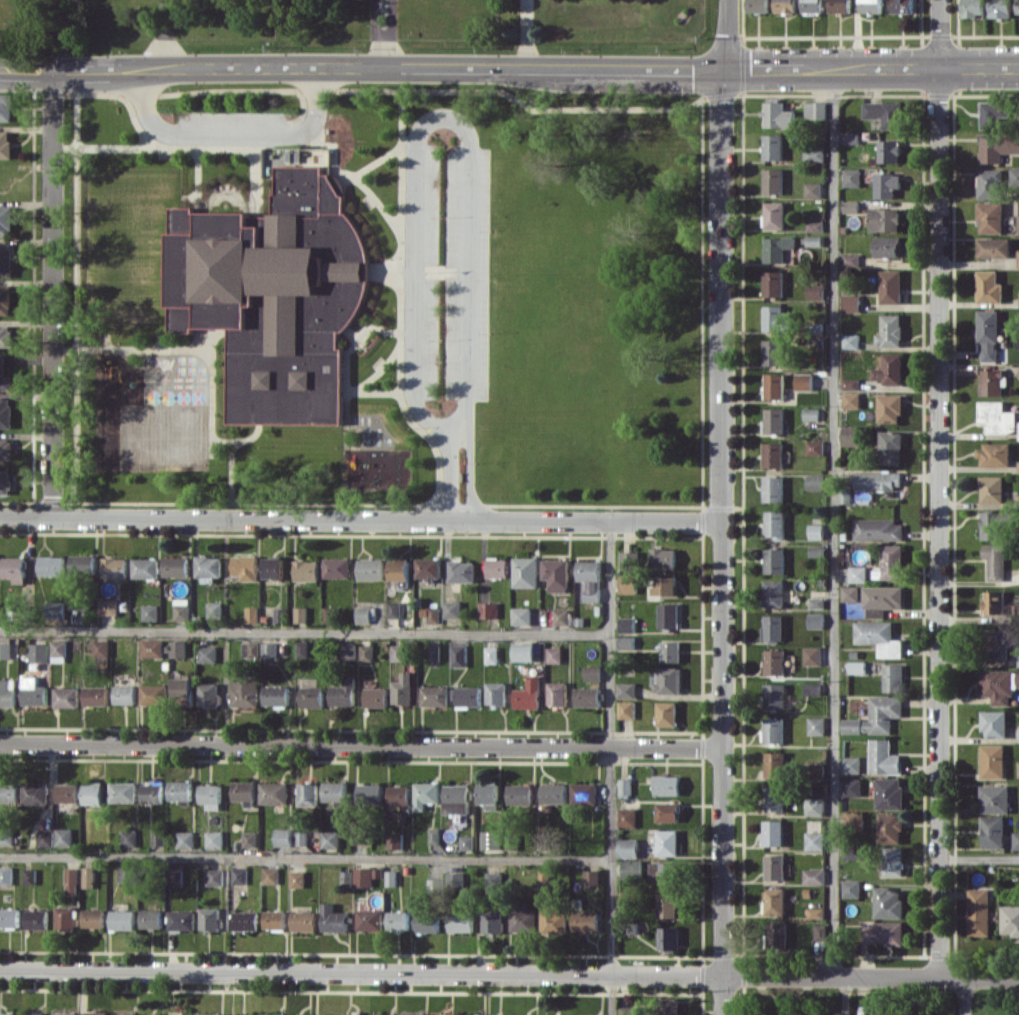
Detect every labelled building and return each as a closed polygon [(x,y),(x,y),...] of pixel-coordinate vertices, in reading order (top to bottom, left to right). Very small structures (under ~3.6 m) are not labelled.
[(769,0),(747,0),(747,12),(768,12),(769,0)] [(796,0),(775,0),(775,12),(795,12),(796,0)] [(822,12),(822,0),(802,0),(803,12),(822,12)] [(850,0),(829,0),(829,13),(851,12),(850,0)] [(882,0),(860,0),(860,12),(882,13),(882,0)] [(893,13),(914,12),(914,0),(892,0),(893,13)] [(963,17),(983,17),(983,0),(963,0),(963,17)] [(1011,17),(1010,0),(989,0),(989,18),(1011,17)] [(12,93),(0,93),(0,120),(13,120),(12,93)] [(826,102),(805,101),(805,119),(826,119),(826,102)] [(765,128),(795,127),(794,111),(785,111),(785,102),(764,102),(765,128)] [(902,102),(863,102),(864,118),(883,118),(883,129),(903,129),(902,102)] [(981,128),(1008,128),(1008,102),(981,102),(981,128)] [(11,158),(11,131),(0,131),(0,158),(11,158)] [(783,135),(764,134),(763,159),(783,160),(783,135)] [(1002,162),(1002,153),(1018,153),(1018,136),(980,136),(980,162),(1002,162)] [(879,162),(900,162),(900,140),(879,140),(879,162)] [(824,147),(803,147),(804,161),(824,161),(824,147)] [(169,211),(172,330),(253,328),(252,294),(269,294),(270,354),(356,353),(355,261),(334,261),(324,266),(322,254),(354,227),(353,224),(309,225),(309,222),(344,207),(326,165),(272,166),(274,246),(263,247),(263,225),(267,223),(250,210),(169,211)] [(1011,167),(1011,185),(1018,185),(1018,168),(1011,167)] [(764,194),(783,193),(783,168),(764,169),(764,194)] [(844,187),(861,186),(860,168),(844,169),(844,187)] [(1002,169),(978,169),(978,198),(1001,199),(1002,169)] [(876,172),(875,198),(894,198),(895,189),(902,189),(902,173),(876,172)] [(821,197),(821,183),(805,183),(805,197),(821,197)] [(859,213),(859,200),(843,201),(843,213),(859,213)] [(784,202),(764,202),(765,229),(785,229),(784,202)] [(981,232),(1003,232),(1004,202),(978,202),(978,219),(981,219),(981,232)] [(12,236),(13,206),(0,206),(0,236),(12,236)] [(871,231),(900,231),(900,208),(871,208),(871,231)] [(822,222),(807,221),(807,231),(822,231),(822,222)] [(794,248),(794,237),(765,236),(765,262),(785,262),(785,248),(794,248)] [(901,257),(901,237),(876,236),(875,256),(901,257)] [(1011,238),(978,238),(978,257),(1010,257),(1011,238)] [(12,278),(13,243),(0,243),(0,277),(12,278)] [(843,266),(859,266),(859,254),(843,254),(843,266)] [(901,270),(881,270),(882,303),(902,303),(901,270)] [(1003,302),(1003,283),(998,283),(998,270),(978,271),(978,303),(1003,302)] [(764,296),(784,296),(783,271),(763,271),(764,296)] [(823,299),(823,284),(808,284),(808,299),(823,299)] [(0,285),(0,314),(12,314),(11,285),(0,285)] [(860,312),(860,294),(842,295),(843,312),(860,312)] [(764,331),(792,331),(792,311),(783,311),(783,305),(764,306),(764,331)] [(982,361),(998,361),(998,309),(978,309),(978,343),(982,343),(982,361)] [(882,315),(882,334),(876,334),(876,346),(902,346),(902,314),(882,315)] [(12,346),(12,325),(0,325),(0,347),(12,346)] [(860,349),(860,333),(843,334),(843,349),(860,349)] [(783,365),(784,340),(764,339),(764,365),(783,365)] [(902,353),(884,353),(884,368),(872,368),(872,379),(884,379),(884,384),(903,384),(902,353)] [(12,389),(12,376),(5,376),(5,354),(0,354),(0,389),(12,389)] [(229,423),(295,423),(288,419),(294,419),(294,412),(297,406),(297,422),(303,422),(303,413),(305,410),(305,401),(301,398),(301,389),(298,393),(298,403),(290,403),(290,412),(285,421),(285,408),(266,397),(271,389),(257,389),(257,383),(245,383),(245,368),(240,368),(240,378),(234,378),(229,386),(229,423)] [(980,395),(1003,395),(1002,369),(980,370),(980,395)] [(276,371),(258,370),(257,388),(276,388),(276,371)] [(313,370),(294,371),(295,389),(313,389),(313,370)] [(813,373),(795,374),(796,390),(813,389),(813,373)] [(784,374),(766,374),(765,399),(784,399),(784,374)] [(860,378),(842,378),(842,389),(859,390),(860,378)] [(860,393),(844,392),(844,407),(860,408),(860,393)] [(902,395),(878,394),(878,422),(902,422),(902,395)] [(0,397),(0,427),(11,427),(11,397),(0,397)] [(1004,401),(978,401),(979,422),(987,422),(987,433),(1017,432),(1016,411),(1004,411),(1004,401)] [(820,408),(804,407),(803,420),(819,421),(820,408)] [(784,408),(765,408),(765,433),(784,433),(784,408)] [(97,463),(114,462),(114,419),(97,420),(97,463)] [(862,446),(862,426),(843,426),(842,445),(862,446)] [(903,431),(880,431),(880,464),(902,464),(903,431)] [(0,437),(0,459),(13,459),(12,437),(0,437)] [(824,440),(807,441),(808,455),(824,455),(824,440)] [(783,442),(763,442),(764,467),(783,467),(783,442)] [(1010,466),(1011,444),(978,444),(977,457),(981,457),(981,466),(1010,466)] [(856,471),(856,489),(902,490),(902,472),(856,471)] [(11,494),(11,472),(0,472),(0,494),(11,494)] [(824,475),(806,475),(806,490),(824,490),(824,475)] [(1004,502),(1003,475),(980,476),(981,502),(1004,502)] [(783,502),(783,477),(764,476),(763,502),(783,502)] [(784,510),(764,511),(765,536),(785,536),(784,510)] [(981,511),(982,540),(1007,539),(1006,511),(981,511)] [(896,519),(855,518),(854,540),(903,541),(903,524),(896,524),(896,519)] [(823,524),(808,524),(809,538),(823,538),(823,524)] [(882,579),(902,580),(903,545),(883,544),(882,579)] [(988,581),(1005,581),(1005,544),(983,545),(983,558),(988,558),(988,581)] [(652,568),(676,568),(676,548),(652,548),(652,568)] [(764,573),(784,573),(784,548),(764,548),(764,573)] [(620,569),(638,570),(638,552),(621,551),(620,569)] [(72,574),(95,573),(95,554),(71,555),(72,574)] [(258,556),(233,555),(233,575),(241,575),(241,581),(257,581),(258,556)] [(65,576),(65,556),(40,556),(40,576),(65,576)] [(221,556),(195,557),(196,581),(215,581),(215,577),(222,576),(221,556)] [(3,557),(3,578),(14,578),(14,583),(26,583),(26,557),(3,557)] [(189,557),(164,557),(164,577),(188,577),(189,557)] [(264,578),(283,578),(283,557),(264,557),(264,578)] [(350,558),(325,557),(324,577),(350,578),(350,558)] [(538,558),(514,557),(513,587),(537,587),(538,558)] [(128,577),(128,558),(103,558),(104,577),(128,577)] [(440,558),(416,558),(417,578),(431,578),(431,579),(440,579),(440,558)] [(508,558),(487,558),(487,577),(508,577),(508,558)] [(569,592),(568,558),(543,559),(543,579),(549,579),(549,592),(569,592)] [(132,578),(159,578),(159,559),(133,559),(132,578)] [(384,580),(383,559),(358,559),(359,580),(384,580)] [(295,580),(319,580),(319,560),(295,560),(295,580)] [(409,581),(409,561),(390,560),(390,580),(409,581)] [(449,581),(475,582),(475,561),(450,560),(449,581)] [(599,602),(600,561),(578,561),(577,580),(585,580),(584,602),(599,602)] [(849,582),(866,582),(867,567),(850,566),(849,582)] [(637,593),(638,575),(620,574),(620,593),(637,593)] [(677,576),(656,576),(656,595),(677,595),(677,576)] [(783,580),(764,580),(764,607),(784,607),(783,580)] [(842,586),(842,601),(859,601),(859,586),(842,586)] [(904,586),(863,586),(864,609),(868,609),(868,618),(885,618),(885,609),(904,609),(904,586)] [(984,614),(1004,613),(1004,591),(984,591),(984,614)] [(68,609),(87,609),(87,596),(69,596),(68,609)] [(117,599),(100,599),(100,615),(117,615),(117,599)] [(175,621),(189,620),(188,599),(174,599),(175,621)] [(461,601),(444,601),(444,618),(461,618),(461,601)] [(222,602),(207,602),(207,619),(222,619),(222,602)] [(399,618),(399,602),(388,602),(388,618),(399,618)] [(498,602),(479,603),(480,618),(498,618),(498,602)] [(660,627),(679,627),(678,603),(659,603),(660,627)] [(143,621),(159,621),(158,604),(142,605),(143,621)] [(258,606),(246,606),(246,622),(258,622),(258,606)] [(371,607),(356,606),(356,623),(370,623),(371,607)] [(307,607),(295,607),(295,623),(307,622),(307,607)] [(439,607),(421,607),(421,616),(428,616),(428,623),(439,623),(439,607)] [(531,608),(512,608),(512,625),(531,625),(531,608)] [(553,624),(568,624),(568,610),(553,610),(553,624)] [(808,628),(824,629),(824,613),(808,613),(808,628)] [(763,641),(784,640),(783,615),(762,615),(763,641)] [(635,632),(635,617),(619,617),(619,632),(635,632)] [(856,643),(878,643),(879,658),(904,657),(903,639),(893,639),(893,621),(855,621),(856,643)] [(1009,630),(989,630),(988,659),(1009,659),(1009,630)] [(618,650),(639,650),(639,636),(619,636),(618,650)] [(163,640),(141,639),(141,657),(163,657),(163,640)] [(66,640),(51,640),(51,662),(66,662),(66,640)] [(170,657),(186,657),(185,640),(170,641),(170,657)] [(662,662),(680,663),(681,641),(662,640),(662,662)] [(108,641),(94,641),(94,657),(108,657),(108,641)] [(243,642),(243,657),(259,656),(259,641),(243,642)] [(308,641),(298,641),(298,657),(308,657),(308,641)] [(277,657),(277,642),(262,642),(262,657),(277,657)] [(356,642),(339,643),(339,660),(356,659),(356,642)] [(534,661),(534,643),(513,642),(513,661),(534,661)] [(12,659),(12,643),(0,643),(0,658),(12,659)] [(49,644),(29,643),(29,661),(48,662),(49,644)] [(373,645),(361,644),(360,660),(372,661),(373,645)] [(404,644),(392,644),(392,661),(404,661),(404,644)] [(429,661),(440,661),(440,645),(429,644),(429,661)] [(466,645),(451,645),(451,667),(466,667),(466,645)] [(199,663),(216,662),(216,646),(198,646),(199,663)] [(498,646),(484,647),(485,664),(498,663),(498,646)] [(821,646),(804,647),(804,665),(821,665),(821,646)] [(561,647),(546,647),(547,663),(561,663),(561,647)] [(785,674),(784,649),(765,649),(766,675),(785,674)] [(865,662),(848,661),(848,674),(865,674),(865,662)] [(884,691),(904,691),(904,664),(884,664),(884,691)] [(602,666),(585,666),(585,680),(602,681),(602,666)] [(681,668),(659,668),(659,682),(655,682),(655,693),(682,693),(681,668)] [(981,670),(980,695),(993,695),(993,705),(1011,705),(1011,687),(1018,687),(1018,673),(1016,673),(1016,670),(981,670)] [(412,705),(412,672),(402,672),(402,681),(393,681),(393,705),(412,705)] [(540,676),(528,676),(527,689),(515,689),(514,708),(540,709),(540,676)] [(47,686),(37,686),(37,677),(23,677),(23,704),(47,705),(47,686)] [(331,686),(331,706),(355,705),(355,677),(344,677),(344,686),(331,686)] [(193,678),(173,678),(174,700),(183,700),(183,706),(193,706),(193,678)] [(232,706),(259,707),(259,679),(233,678),(232,706)] [(16,679),(0,679),(0,707),(17,706),(16,679)] [(487,682),(486,704),(506,704),(506,683),(487,682)] [(567,682),(548,682),(549,705),(567,704),(567,682)] [(635,682),(617,683),(618,698),(636,698),(635,682)] [(199,706),(221,706),(221,695),(218,695),(219,683),(199,683),(199,706)] [(785,684),(765,683),(764,708),(784,708),(785,684)] [(821,683),(805,683),(805,695),(821,695),(821,683)] [(167,684),(141,685),(142,704),(168,703),(167,684)] [(136,685),(114,686),(114,704),(136,704),(136,685)] [(109,686),(84,687),(84,705),(109,705),(109,686)] [(324,687),(302,686),(302,707),(324,707),(324,687)] [(448,706),(448,686),(422,686),(422,706),(448,706)] [(54,688),(55,707),(79,707),(78,687),(54,688)] [(387,707),(387,688),(365,687),(365,707),(387,707)] [(481,687),(457,687),(457,706),(482,706),(481,687)] [(576,687),(576,706),(600,707),(600,688),(576,687)] [(842,733),(891,733),(891,716),(902,716),(903,696),(870,696),(869,719),(842,719),(842,733)] [(619,719),(635,718),(635,700),(618,701),(619,719)] [(677,702),(658,701),(657,725),(677,726),(677,702)] [(1007,710),(983,710),(982,738),(1007,738),(1007,710)] [(764,743),(784,742),(783,717),(764,717),(764,743)] [(808,717),(808,735),(825,735),(824,717),(808,717)] [(891,739),(870,739),(870,773),(902,773),(902,754),(891,754),(891,739)] [(1005,745),(982,744),(981,778),(1004,779),(1005,745)] [(785,752),(764,752),(764,777),(785,777),(785,752)] [(861,773),(861,756),(843,756),(843,773),(861,773)] [(680,795),(680,775),(655,776),(655,795),(680,795)] [(861,778),(842,778),(842,796),(861,796),(861,778)] [(903,809),(903,778),(877,778),(877,809),(903,809)] [(619,797),(631,797),(631,779),(619,779),(619,797)] [(170,781),(169,800),(191,800),(192,781),(170,781)] [(256,781),(233,781),(233,800),(256,800),(256,781)] [(136,802),(136,783),(111,782),(110,802),(136,802)] [(288,783),(261,782),(261,803),(288,804),(288,783)] [(346,782),(323,782),(323,801),(346,801),(346,782)] [(415,782),(415,810),(425,810),(426,802),(439,802),(439,782),(415,782)] [(479,783),(480,803),(485,803),(485,810),(499,809),(498,782),(479,783)] [(0,783),(0,802),(18,802),(19,784),(0,783)] [(23,803),(48,804),(48,783),(23,783),(23,803)] [(84,783),(84,805),(103,805),(103,784),(84,783)] [(318,805),(318,783),(299,783),(299,805),(318,805)] [(382,783),(357,784),(358,805),(382,804),(382,783)] [(567,783),(542,783),(542,803),(567,803),(567,783)] [(572,783),(572,804),(597,804),(597,783),(572,783)] [(78,802),(78,784),(57,784),(57,802),(78,802)] [(163,785),(143,784),(142,803),(163,803),(163,785)] [(200,784),(200,803),(207,803),(207,809),(221,809),(221,784),(200,784)] [(444,785),(445,804),(459,803),(460,813),(470,813),(470,784),(444,785)] [(508,784),(508,804),(532,804),(532,784),(508,784)] [(410,785),(388,785),(388,804),(410,804),(410,785)] [(1009,785),(981,785),(981,813),(1009,813),(1009,785)] [(765,812),(784,812),(785,786),(765,786),(765,812)] [(824,816),(824,798),(806,798),(806,815),(824,816)] [(657,821),(679,822),(680,802),(657,801),(657,821)] [(635,827),(635,808),(619,808),(618,826),(635,827)] [(864,826),(864,812),(846,813),(847,827),(864,826)] [(902,812),(878,812),(879,843),(903,843),(902,812)] [(982,848),(1004,848),(1004,816),(982,816),(982,848)] [(783,846),(783,820),(763,820),(763,846),(783,846)] [(12,828),(0,828),(0,845),(12,845),(12,828)] [(71,828),(55,828),(55,846),(72,846),(71,828)] [(429,844),(439,844),(439,828),(429,828),(429,844)] [(137,846),(137,829),(122,829),(121,845),(137,846)] [(276,846),(292,846),(292,829),(275,829),(276,846)] [(164,845),(164,830),(152,831),(152,845),(164,845)] [(502,831),(483,830),(483,849),(501,849),(502,831)] [(657,856),(678,856),(678,830),(657,830),(657,856)] [(53,847),(53,831),(38,831),(38,847),(53,847)] [(176,848),(194,848),(194,831),(177,831),(176,848)] [(224,847),(223,831),(206,831),(207,848),(224,847)] [(296,845),(307,845),(307,831),(296,831),(296,845)] [(339,831),(322,831),(322,848),(339,848),(339,831)] [(824,831),(805,832),(805,850),(824,850),(824,831)] [(256,832),(243,832),(244,847),(257,847),(256,832)] [(402,848),(403,834),(388,833),(387,848),(402,848)] [(473,835),(460,836),(461,851),(474,850),(473,835)] [(638,839),(619,838),(618,857),(638,857),(638,839)] [(865,846),(843,847),(843,859),(866,858),(865,846)] [(903,847),(884,847),(884,876),(903,876),(903,847)] [(766,880),(784,879),(784,855),(766,855),(766,880)] [(642,860),(622,859),(622,878),(641,879),(642,860)] [(676,862),(650,862),(650,883),(676,883),(676,862)] [(12,884),(12,866),(0,867),(0,884),(12,884)] [(95,888),(95,867),(83,866),(82,887),(95,888)] [(119,882),(137,882),(137,866),(119,866),(119,882)] [(247,884),(248,867),(232,867),(232,883),(247,884)] [(264,867),(263,884),(279,884),(279,867),(264,867)] [(373,886),(373,877),(382,877),(382,868),(354,867),(354,886),(373,886)] [(23,884),(36,885),(36,868),(24,868),(23,884)] [(78,868),(65,868),(66,894),(78,894),(78,868)] [(224,885),(223,868),(207,869),(207,885),(224,885)] [(804,868),(804,884),(825,884),(825,868),(804,868)] [(539,886),(549,886),(549,870),(539,870),(539,886)] [(599,870),(583,870),(584,886),(599,885),(599,870)] [(305,871),(290,871),(291,887),(305,887),(305,871)] [(487,893),(502,892),(501,872),(486,872),(487,893)] [(843,898),(860,898),(860,880),(843,880),(843,898)] [(785,888),(764,887),(764,915),(785,915),(785,888)] [(902,918),(903,888),(875,888),(875,918),(902,918)] [(968,936),(989,936),(989,888),(968,889),(968,936)] [(658,918),(677,917),(677,893),(658,893),(658,918)] [(528,901),(511,901),(512,932),(537,931),(536,911),(528,911),(528,901)] [(348,912),(333,912),(333,902),(322,903),(322,932),(348,931),(348,912)] [(542,902),(541,932),(566,933),(567,910),(557,909),(557,903),(542,902)] [(1002,936),(1018,936),(1018,905),(1002,906),(1002,936)] [(78,916),(75,916),(75,907),(56,906),(56,933),(78,933),(78,916)] [(220,908),(201,907),(201,930),(219,931),(220,908)] [(824,908),(809,908),(808,918),(824,918),(824,908)] [(20,927),(20,909),(0,909),(0,927),(20,927)] [(83,927),(104,927),(105,909),(83,909),(83,927)] [(383,910),(358,909),(358,930),(382,930),(383,910)] [(504,910),(483,909),(483,932),(503,933),(504,910)] [(48,910),(26,910),(25,929),(48,929),(48,910)] [(111,929),(135,930),(135,910),(111,910),(111,929)] [(162,928),(162,910),(141,910),(141,928),(162,928)] [(169,930),(195,930),(196,910),(170,910),(169,930)] [(286,929),(286,911),(265,910),(265,929),(286,929)] [(234,930),(258,930),(259,911),(234,911),(234,930)] [(317,912),(293,911),(292,931),(316,931),(317,912)] [(388,931),(409,931),(408,911),(387,912),(388,931)] [(439,933),(439,912),(417,911),(417,932),(439,933)] [(573,931),(599,932),(599,912),(573,911),(573,931)] [(473,912),(449,912),(448,932),(473,932),(473,912)] [(904,922),(873,921),(873,925),(864,925),(864,943),(903,944),(904,922)] [(787,922),(766,922),(766,945),(787,946),(787,922)] [(827,924),(814,924),(814,952),(826,953),(827,924)] [(680,927),(659,927),(659,949),(679,949),(680,927)] [(679,997),(661,998),(662,1014),(679,1014),(679,997)] [(620,1006),(620,1014),(637,1014),(637,1006),(620,1006)]
